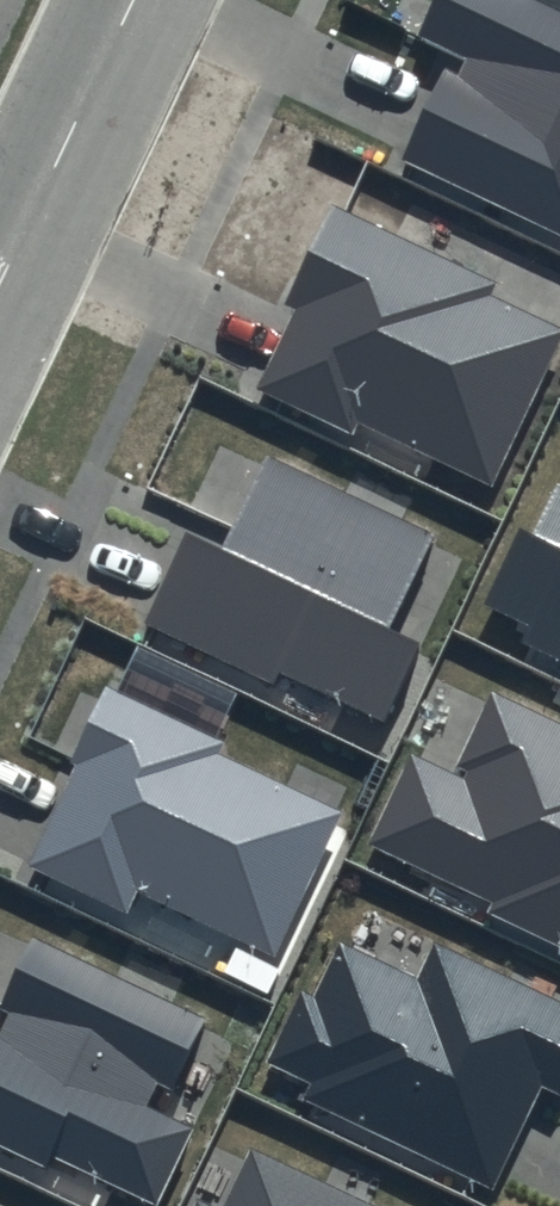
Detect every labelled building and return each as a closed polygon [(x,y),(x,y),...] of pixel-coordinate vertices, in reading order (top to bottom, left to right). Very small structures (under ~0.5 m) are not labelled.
[(536,0),(435,0),(417,37),(452,53),(401,161),(559,235),(559,11),(536,0)] [(332,202),(284,302),(296,308),(258,388),(350,432),(357,418),(492,482),(559,339),(559,326),(493,294),(499,281),(332,202)] [(432,534),(269,459),(226,552),(187,534),(145,625),(276,686),(280,676),(383,723),(419,645),(388,630),(432,534)] [(521,531),(486,604),(531,625),(521,645),(559,663),(559,550),(521,531)] [(223,743),(106,687),(68,765),(74,767),(27,864),(127,912),(138,888),(273,952),(340,812),(218,754),(223,743)] [(492,691),(454,772),(410,751),(366,843),(491,903),(487,912),(559,947),(559,723),(492,691)] [(31,935),(0,1002),(0,1010),(9,1014),(0,1032),(0,1147),(46,1169),(52,1155),(156,1204),(191,1130),(143,1107),(155,1082),(174,1091),(208,1019),(31,935)] [(436,941),(419,978),(340,942),(313,1000),(298,993),(266,1062),(310,1083),(302,1101),(495,1190),(543,1087),(559,1095),(559,998),(436,941)] [(251,1148),(223,1205),(375,1205),(251,1148)] [(197,1198),(193,1205),(214,1205),(197,1198)]
